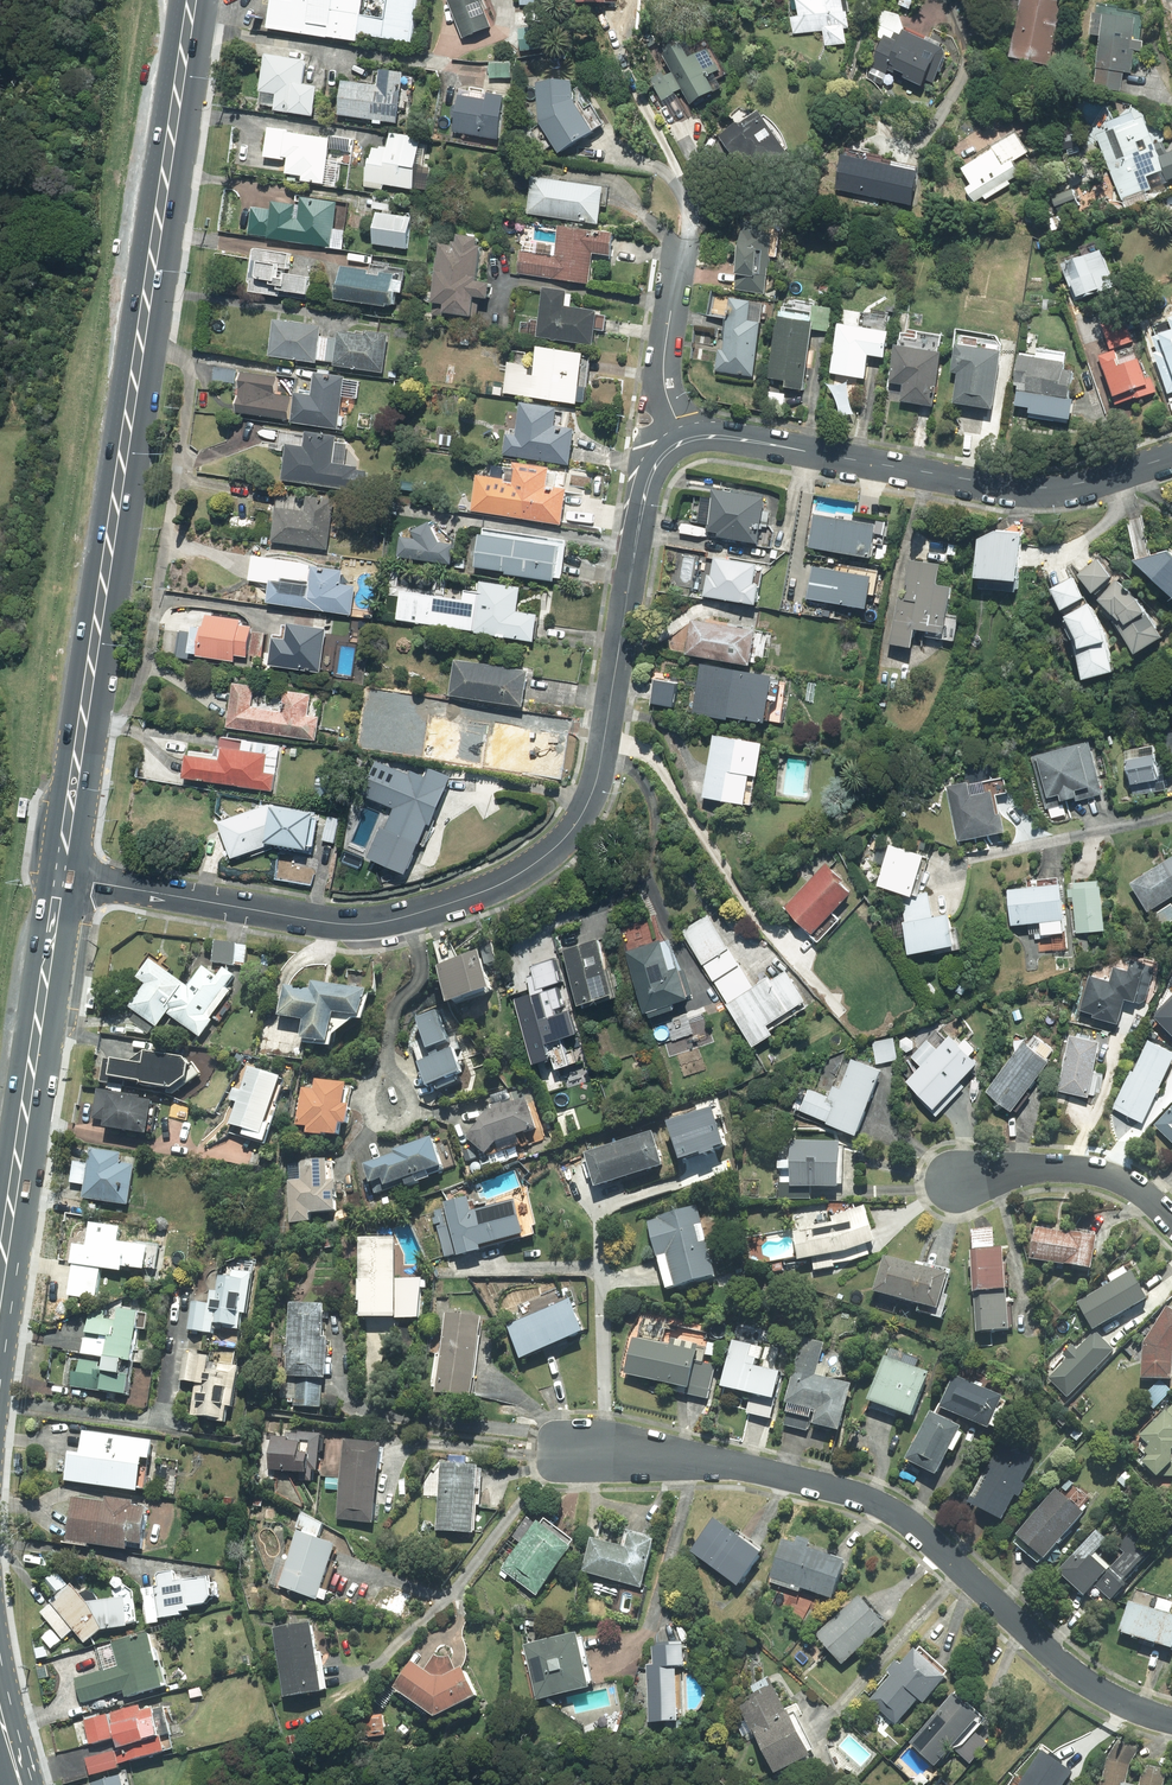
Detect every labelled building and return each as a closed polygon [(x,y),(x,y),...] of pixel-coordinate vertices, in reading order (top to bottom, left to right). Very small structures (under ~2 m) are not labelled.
[(411,42),(415,0),(270,0),(267,27),(356,40),(357,34),(411,42)] [(462,37),(490,26),(479,0),(447,0),(462,37)] [(798,16),(790,17),(792,35),(822,31),(824,46),(845,43),(843,29),(848,28),(845,0),(796,0),(798,16)] [(1058,0),(1021,0),(1009,56),(1048,64),(1061,1),(1058,0)] [(1123,72),(1131,73),(1134,51),(1141,52),(1142,41),(1140,40),(1143,12),(1117,8),(1117,6),(1096,3),(1095,13),(1092,13),(1089,34),(1099,35),(1095,68),(1096,68),(1093,88),(1121,92),(1123,72)] [(870,66),(872,67),(867,78),(880,84),(888,70),(921,85),(924,78),(933,82),(944,53),(942,48),(939,46),(940,43),(904,27),(903,30),(902,29),(899,34),(894,32),(891,38),(883,35),(870,66)] [(678,44),(661,54),(671,71),(681,88),(690,103),(720,85),(716,79),(725,74),(709,46),(687,59),(678,44)] [(305,60),(263,53),(257,91),(260,91),(258,103),(274,106),(273,110),(311,115),(315,85),(301,83),(305,60)] [(510,61),(488,62),(489,78),(510,77),(510,61)] [(402,74),(402,71),(377,68),(375,85),(340,80),(336,114),(372,119),(372,122),(379,123),(380,120),(395,122),(397,107),(404,108),(405,106),(410,106),(414,76),(402,74)] [(673,92),(681,88),(671,71),(663,75),(661,72),(649,78),(671,117),(683,110),(673,92)] [(570,81),(536,83),(538,122),(539,123),(529,130),(543,151),(552,145),(557,153),(592,131),(591,130),(602,123),(590,104),(591,103),(578,86),(574,90),(575,92),(575,100),(571,99),(570,81)] [(485,92),(484,94),(457,90),(455,104),(451,108),(450,114),(453,118),(450,132),(498,139),(505,95),(485,92)] [(733,122),(718,136),(725,147),(757,174),(789,155),(785,150),(787,148),(785,143),(783,138),(781,133),(778,129),(775,125),(771,121),(768,118),(763,115),(761,116),(757,110),(740,108),(730,116),(733,122)] [(1107,129),(1095,134),(1124,210),(1148,200),(1145,191),(1151,189),(1145,176),(1162,169),(1157,156),(1166,153),(1161,142),(1153,145),(1142,116),(1134,119),(1131,111),(1104,122),(1107,129)] [(299,176),(298,181),(337,187),(341,164),(349,165),(353,140),(328,136),(328,138),(286,132),(286,130),(267,127),(262,156),(285,159),(283,173),(299,176)] [(974,160),(961,168),(971,184),(965,188),(974,202),(983,197),(985,200),(1011,184),(1008,180),(1020,174),(1012,161),(1027,151),(1015,132),(973,158),(974,160)] [(419,139),(388,134),(385,147),(378,146),(378,149),(369,147),(363,187),(381,189),(382,184),(411,189),(411,187),(427,190),(430,167),(424,166),(428,143),(419,141),(419,139)] [(910,205),(918,165),(844,151),(843,155),(841,155),(834,190),(910,205)] [(1166,180),(1171,178),(1171,151),(1166,153),(1157,156),(1162,169),(1166,180)] [(558,180),(531,176),(526,214),(597,223),(599,206),(606,207),(609,185),(558,178),(558,180)] [(1071,189),(1052,197),(1059,213),(1078,205),(1071,189)] [(348,202),(296,195),(295,205),(270,201),(269,209),(251,207),(247,234),(266,236),(266,238),(341,249),(348,202)] [(409,217),(376,213),(372,244),(405,248),(409,217)] [(737,274),(735,288),(763,292),(770,234),(757,232),(758,224),(743,223),(742,231),(739,230),(734,274),(737,274)] [(612,233),(558,226),(555,244),(524,239),(522,250),(519,250),(516,274),(587,283),(591,253),(609,255),(612,233)] [(476,237),(455,234),(454,242),(450,241),(449,246),(439,244),(431,301),(434,301),(432,313),(475,319),(477,305),(471,302),(472,297),(486,299),(488,282),(474,280),(479,245),(475,245),(476,237)] [(1082,256),(1061,263),(1074,301),(1113,287),(1097,243),(1080,249),(1082,256)] [(285,274),(288,253),(253,248),(252,249),(251,249),(246,281),(246,282),(248,283),(248,284),(247,291),(305,299),(308,277),(285,274)] [(334,286),(332,299),(384,307),(385,304),(392,305),(394,293),(400,294),(404,269),(389,266),(390,263),(371,260),(370,270),(339,265),(336,286),(334,286)] [(565,291),(542,287),(535,336),(590,344),(593,329),(602,330),(604,316),(595,315),(596,310),(570,307),(571,294),(565,293),(565,291)] [(810,328),(811,322),(810,322),(812,305),(812,302),(788,299),(787,304),(783,304),(783,307),(781,307),(781,309),(778,309),(768,377),(785,380),(784,386),(801,389),(804,367),(811,368),(813,350),(807,349),(810,328)] [(717,350),(714,371),(751,376),(761,304),(729,300),(722,350),(717,350)] [(811,322),(810,328),(827,331),(831,308),(812,305),(810,322),(811,322)] [(883,357),(887,331),(886,331),(888,315),(871,312),(871,315),(860,314),(858,327),(837,324),(829,373),(863,378),(867,355),(883,357)] [(1167,318),(1171,329),(1157,334),(1157,335),(1151,337),(1156,352),(1153,353),(1167,394),(1171,392),(1171,316),(1167,318)] [(1124,317),(1102,325),(1110,349),(1132,341),(1124,317)] [(320,327),(272,320),(267,356),(314,362),(315,360),(318,336),(320,327)] [(363,335),(337,331),(336,339),(332,362),(332,365),(382,372),(387,334),(363,330),(363,335)] [(902,384),(899,401),(931,406),(940,353),(938,352),(940,337),(909,332),(908,337),(901,335),(899,348),(895,347),(889,382),(902,384)] [(1025,357),(1018,355),(1013,386),(1017,386),(1014,406),(1028,408),(1026,417),(1068,424),(1072,399),(1067,398),(1071,372),(1061,370),(1064,354),(1036,350),(1038,336),(1029,334),(1025,357)] [(318,336),(315,360),(332,362),(336,339),(318,336)] [(957,373),(952,402),(991,408),(999,351),(997,351),(998,345),(996,342),(959,336),(957,345),(955,345),(951,372),(957,373)] [(581,353),(535,346),(532,365),(506,362),(502,393),(574,403),(575,401),(583,402),(589,357),(581,356),(581,353)] [(1136,397),(1136,398),(1155,391),(1150,378),(1145,380),(1135,352),(1117,359),(1114,350),(1098,356),(1115,404),(1136,397)] [(235,369),(214,367),(212,381),(233,383),(235,369)] [(276,378),(236,373),(233,395),(235,395),(233,413),(287,420),(290,397),(273,394),(276,378)] [(294,393),(290,422),(336,428),(336,425),(345,427),(347,411),(352,412),(353,398),(356,398),(358,381),(343,379),(343,377),(313,373),(310,395),(294,393)] [(784,394),(766,392),(765,403),(782,405),(784,394)] [(555,407),(519,402),(515,430),(506,429),(502,454),(567,464),(572,429),(552,426),(555,407)] [(305,432),(304,434),(280,431),(277,449),(284,450),(280,480),(362,492),(365,471),(358,470),(360,461),(346,444),(333,442),(334,437),(305,432)] [(548,468),(512,462),(509,480),(475,475),(470,511),(560,525),(565,492),(582,494),(583,488),(590,489),(593,473),(566,469),(565,473),(547,470),(548,468)] [(766,542),(768,525),(776,526),(779,504),(771,502),(773,494),(718,486),(711,535),(766,542)] [(326,549),(333,501),(276,494),(270,542),(326,549)] [(885,519),(818,514),(815,548),(882,554),(885,519)] [(988,518),(985,573),(1032,576),(1034,521),(988,518)] [(398,536),(395,556),(449,564),(452,539),(433,521),(415,529),(414,526),(399,533),(401,537),(398,536)] [(472,567),(503,571),(503,574),(551,581),(552,577),(560,578),(566,540),(482,528),(481,535),(477,534),(472,567)] [(1128,564),(1171,606),(1171,550),(1171,549),(1128,564)] [(1100,553),(1082,570),(1099,589),(1117,572),(1100,553)] [(699,594),(714,595),(764,601),(768,559),(718,554),(716,571),(707,570),(706,576),(701,575),(699,594)] [(341,571),(319,567),(298,558),(278,555),(263,556),(251,555),(248,580),(267,583),(265,602),(349,615),(354,586),(339,584),(341,571)] [(945,559),(913,558),(910,596),(901,596),(899,643),(922,645),(923,631),(956,632),(959,582),(944,582),(945,559)] [(880,570),(816,564),(812,601),(877,607),(880,570)] [(1080,574),(1056,586),(1069,607),(1091,595),(1080,574)] [(1123,578),(1104,597),(1124,618),(1145,649),(1169,633),(1151,606),(1149,602),(1123,578)] [(518,588),(479,582),(477,592),(463,590),(461,601),(399,592),(395,620),(474,631),(473,633),(531,641),(535,615),(515,612),(518,588)] [(1065,621),(1083,653),(1092,678),(1120,668),(1111,643),(1089,607),(1065,621)] [(240,620),(203,614),(201,626),(194,625),(190,653),(195,654),(195,656),(233,662),(234,656),(246,658),(251,627),(239,625),(240,620)] [(766,626),(695,619),(691,655),(762,662),(766,626)] [(272,635),(268,664),(318,672),(324,629),(286,624),(285,626),(282,625),(280,636),(272,635)] [(191,632),(179,631),(175,657),(187,658),(191,632)] [(263,633),(252,632),(249,655),(260,657),(263,633)] [(526,671),(454,660),(448,695),(520,706),(526,671)] [(782,670),(702,663),(698,711),(778,718),(782,670)] [(685,678),(658,677),(657,704),(684,705),(685,678)] [(252,687),(232,684),(226,727),(314,740),(317,717),(307,715),(310,694),(283,690),(281,703),(286,704),(284,713),(249,708),(252,687)] [(409,748),(416,701),(374,695),(367,741),(409,748)] [(483,727),(436,719),(430,754),(477,762),(483,727)] [(563,738),(497,726),(491,764),(556,775),(563,738)] [(759,768),(768,768),(771,734),(718,731),(714,794),(757,797),(759,768)] [(278,746),(220,738),(218,749),(214,748),(212,755),(189,751),(188,757),(184,756),(181,777),(271,791),(278,746)] [(1090,785),(1093,798),(1110,793),(1095,738),(1044,751),(1054,793),(1066,790),(1068,797),(1085,793),(1084,786),(1090,785)] [(1128,749),(1139,797),(1171,789),(1171,783),(1162,741),(1128,749)] [(379,828),(366,857),(402,873),(424,822),(429,824),(448,778),(429,770),(425,779),(411,773),(409,776),(375,761),(360,794),(394,808),(384,831),(379,828)] [(974,778),(949,783),(961,837),(1014,826),(1011,809),(1007,810),(1001,783),(976,789),(974,778)] [(273,848),(267,804),(217,822),(229,858),(249,851),(251,856),(273,848)] [(318,812),(267,804),(273,848),(311,854),(318,812)] [(327,817),(321,840),(333,843),(339,819),(327,817)] [(932,848),(892,839),(882,883),(922,892),(932,848)] [(833,857),(789,905),(818,932),(862,884),(833,857)] [(1137,881),(1156,908),(1171,898),(1171,857),(1137,881)] [(1038,878),(1039,882),(1013,885),(1018,922),(1047,919),(1049,931),(1071,928),(1070,916),(1073,916),(1068,879),(1063,880),(1062,875),(1038,878)] [(1106,876),(1072,882),(1080,930),(1113,925),(1106,876)] [(955,907),(907,919),(915,950),(962,938),(955,907)] [(784,1031),(778,1021),(816,998),(797,968),(780,978),(776,971),(754,985),(711,916),(687,930),(759,1046),(784,1031)] [(605,932),(573,944),(591,997),(624,985),(605,932)] [(669,937),(632,949),(655,1014),(682,1005),(679,998),(696,992),(686,962),(679,965),(669,937)] [(250,944),(217,941),(214,963),(248,967),(250,944)] [(490,948),(444,965),(461,1005),(505,986),(490,948)] [(1038,949),(1025,949),(1025,974),(1038,974),(1038,949)] [(1091,973),(1084,1012),(1128,1019),(1131,998),(1151,1001),(1158,959),(1127,954),(1123,978),(1091,973)] [(190,986),(155,960),(140,978),(150,985),(134,1006),(162,1027),(173,1012),(206,1037),(219,1021),(221,1023),(233,1006),(227,1002),(235,990),(230,986),(238,976),(227,967),(219,977),(205,966),(190,986)] [(373,985),(315,981),(314,987),(287,985),(285,1017),(310,1018),(308,1043),(341,1046),(341,1034),(360,1019),(371,1018),(373,985)] [(540,989),(521,996),(545,1058),(563,1051),(559,1038),(576,1034),(559,989),(542,995),(540,989)] [(445,1010),(424,1018),(431,1036),(416,1042),(433,1086),(471,1071),(458,1037),(456,1038),(445,1010)] [(1108,1036),(1071,1030),(1062,1089),(1099,1095),(1108,1036)] [(935,1035),(913,1055),(924,1064),(911,1078),(922,1088),(916,1094),(940,1114),(969,1085),(965,1081),(985,1059),(978,1050),(983,1046),(972,1033),(964,1040),(957,1032),(943,1044),(935,1035)] [(1117,1105),(1148,1121),(1171,1071),(1171,1043),(1152,1033),(1117,1105)] [(1054,1054),(1058,1048),(1039,1035),(1036,1040),(1029,1036),(993,1088),(1023,1110),(1036,1091),(1033,1089),(1056,1056),(1054,1054)] [(874,1042),(879,1061),(901,1055),(897,1036),(874,1042)] [(194,1054),(152,1050),(151,1062),(106,1058),(103,1084),(128,1086),(129,1078),(146,1079),(146,1086),(180,1090),(205,1071),(194,1054)] [(887,1066),(856,1056),(846,1085),(837,1082),(833,1095),(811,1088),(804,1110),(866,1130),(887,1066)] [(290,1078),(242,1062),(230,1099),(238,1102),(232,1123),(249,1128),(246,1136),(269,1143),(290,1078)] [(353,1081),(318,1079),(318,1088),(307,1087),(307,1093),(302,1092),(300,1132),(346,1134),(347,1122),(356,1122),(357,1103),(352,1103),(353,1081)] [(111,1120),(110,1128),(155,1133),(159,1096),(100,1090),(97,1118),(111,1120)] [(547,1139),(533,1096),(497,1108),(470,1134),(494,1153),(529,1141),(530,1144),(547,1139)] [(1156,1125),(1171,1140),(1171,1108),(1156,1125)] [(661,1129),(590,1152),(601,1186),(672,1163),(661,1129)] [(440,1136),(400,1149),(401,1154),(370,1164),(376,1183),(390,1178),(392,1185),(411,1179),(412,1185),(435,1177),(433,1171),(457,1164),(448,1138),(441,1140),(440,1136)] [(796,1139),(795,1160),(781,1160),(781,1169),(795,1169),(794,1186),(846,1187),(847,1140),(796,1139)] [(126,1151),(93,1148),(92,1164),(76,1162),(74,1183),(87,1185),(86,1200),(134,1205),(138,1161),(125,1160),(126,1151)] [(333,1160),(305,1160),(304,1181),(294,1181),(294,1223),(317,1222),(317,1213),(342,1213),(341,1193),(346,1193),(346,1182),(333,1182),(333,1160)] [(475,1196),(450,1202),(463,1254),(489,1248),(488,1243),(530,1234),(523,1200),(477,1210),(475,1196)] [(882,1240),(870,1201),(794,1226),(804,1258),(813,1255),(818,1272),(874,1255),(871,1244),(882,1240)] [(701,1204),(651,1219),(672,1289),(722,1274),(701,1204)] [(124,1225),(93,1223),(92,1243),(76,1243),(73,1296),(103,1298),(105,1268),(151,1270),(153,1244),(123,1242),(124,1225)] [(1104,1231),(1040,1225),(1036,1260),(1100,1266),(1104,1231)] [(998,1227),(975,1228),(981,1334),(1014,1332),(1009,1244),(999,1245),(998,1227)] [(404,1238),(367,1236),(366,1279),(364,1279),(364,1301),(367,1301),(366,1315),(425,1318),(426,1288),(429,1288),(430,1280),(402,1279),(404,1238)] [(880,1291),(925,1302),(923,1312),(949,1318),(954,1296),(950,1295),(956,1269),(888,1254),(880,1291)] [(259,1262),(223,1259),(220,1292),(211,1291),(210,1304),(191,1303),(189,1331),(218,1332),(218,1328),(247,1329),(248,1314),(255,1314),(259,1262)] [(1138,1269),(1083,1302),(1100,1329),(1155,1296),(1138,1269)] [(475,1291),(455,1291),(455,1301),(475,1301),(475,1291)] [(575,1295),(510,1323),(526,1360),(591,1332),(575,1295)] [(291,1355),(293,1355),(292,1375),(329,1377),(332,1377),(334,1337),(331,1336),(333,1303),(295,1301),(293,1345),(291,1345),(291,1355)] [(1171,1305),(1147,1339),(1146,1378),(1171,1379),(1171,1306),(1171,1305)] [(154,1311),(125,1308),(123,1317),(94,1314),(92,1333),(100,1333),(100,1340),(84,1338),(81,1370),(76,1369),(74,1386),(92,1387),(91,1397),(108,1399),(109,1392),(133,1395),(137,1362),(144,1363),(145,1352),(140,1351),(142,1329),(152,1330),(154,1311)] [(488,1313),(449,1311),(444,1393),(483,1395),(488,1313)] [(776,1418),(780,1396),(786,1370),(774,1367),(781,1329),(740,1321),(727,1385),(722,1407),(776,1418)] [(1077,1345),(1067,1354),(1071,1359),(1052,1380),(1071,1397),(1118,1349),(1106,1335),(1095,1335),(1080,1348),(1077,1345)] [(629,1374),(691,1386),(689,1395),(711,1400),(718,1363),(707,1361),(709,1350),(702,1349),(637,1336),(629,1374)] [(828,1342),(805,1337),(786,1422),(811,1430),(816,1409),(824,1411),(821,1423),(847,1429),(858,1383),(831,1376),(834,1365),(823,1362),(828,1342)] [(235,1355),(188,1351),(184,1381),(199,1383),(196,1415),(213,1417),(213,1420),(233,1422),(234,1406),(240,1407),(244,1364),(234,1363),(235,1355)] [(934,1366),(887,1352),(873,1400),(919,1414),(934,1366)] [(1011,1396),(959,1375),(943,1415),(931,1410),(911,1460),(946,1474),(957,1449),(961,1451),(968,1433),(964,1432),(970,1417),(998,1428),(1011,1396)] [(1144,1435),(1155,1447),(1150,1452),(1154,1456),(1150,1460),(1166,1477),(1171,1471),(1171,1416),(1163,1425),(1159,1421),(1144,1435)] [(1013,1422),(973,1501),(1008,1519),(1048,1440),(1013,1422)] [(274,1470),(306,1471),(305,1483),(318,1484),(318,1472),(328,1473),(330,1432),(277,1428),(274,1470)] [(161,1438),(86,1430),(84,1452),(74,1451),(70,1482),(155,1491),(161,1438)] [(391,1442),(350,1437),(341,1520),(382,1524),(391,1442)] [(484,1464),(446,1462),(441,1531),(480,1533),(484,1464)] [(1063,1487),(1017,1541),(1043,1564),(1090,1510),(1063,1487)] [(112,1500),(77,1497),(71,1541),(134,1549),(135,1543),(152,1545),(155,1505),(142,1504),(142,1498),(112,1496),(112,1500)] [(518,1539),(524,1544),(505,1569),(540,1595),(581,1541),(546,1515),(539,1524),(533,1520),(518,1539)] [(770,1553),(719,1517),(696,1551),(747,1587),(770,1553)] [(344,1544),(303,1529),(283,1584),(323,1599),(344,1544)] [(628,1545),(597,1536),(586,1571),(647,1590),(663,1538),(633,1529),(628,1545)] [(1063,1570),(1089,1594),(1109,1611),(1133,1584),(1130,1582),(1160,1548),(1138,1529),(1123,1546),(1130,1552),(1115,1568),(1113,1567),(1100,1555),(1112,1540),(1101,1530),(1063,1570)] [(807,1588),(840,1599),(854,1560),(787,1537),(773,1581),(805,1592),(807,1588)] [(63,1569),(44,1584),(57,1600),(41,1614),(66,1640),(76,1630),(89,1644),(108,1629),(139,1626),(135,1597),(91,1604),(63,1569)] [(163,1585),(144,1587),(148,1625),(162,1624),(162,1618),(194,1614),(193,1605),(217,1603),(216,1597),(223,1596),(221,1581),(217,1582),(216,1576),(192,1578),(191,1570),(162,1573),(163,1585)] [(849,1609),(821,1633),(848,1664),(896,1624),(863,1585),(843,1602),(849,1609)] [(1136,1589),(1124,1630),(1171,1643),(1171,1599),(1136,1589)] [(320,1618),(280,1624),(291,1697),(330,1692),(320,1618)] [(160,1630),(100,1646),(106,1671),(79,1677),(84,1701),(128,1690),(129,1695),(170,1685),(163,1659),(167,1658),(160,1630)] [(584,1632),(528,1644),(540,1700),(596,1688),(584,1632)] [(895,1674),(872,1700),(899,1725),(922,1699),(929,1705),(958,1673),(920,1639),(892,1671),(895,1674)] [(691,1642),(658,1642),(658,1664),(653,1664),(653,1722),(683,1722),(684,1665),(691,1666),(691,1642)] [(456,1655),(436,1654),(431,1668),(420,1660),(401,1687),(441,1714),(448,1715),(489,1693),(473,1665),(463,1669),(456,1655)] [(783,1683),(742,1704),(750,1718),(741,1723),(748,1738),(762,1731),(785,1775),(820,1757),(783,1683)] [(994,1743),(982,1732),(993,1719),(962,1691),(916,1743),(941,1765),(956,1749),(974,1765),(994,1743)] [(114,1714),(124,1750),(119,1751),(123,1763),(172,1749),(167,1735),(178,1732),(171,1706),(159,1710),(158,1707),(146,1711),(144,1705),(114,1714)] [(111,1714),(87,1720),(93,1743),(117,1737),(111,1714)] [(1119,1738),(1108,1756),(1102,1784),(1163,1784),(1162,1764),(1147,1761),(1142,1784),(1129,1782),(1133,1763),(1138,1764),(1142,1743),(1119,1738)] [(1017,1774),(1009,1784),(1070,1784),(1080,1771),(1049,1749),(1025,1780),(1017,1774)] [(94,1782),(94,1784),(131,1784),(128,1772),(94,1782)]
